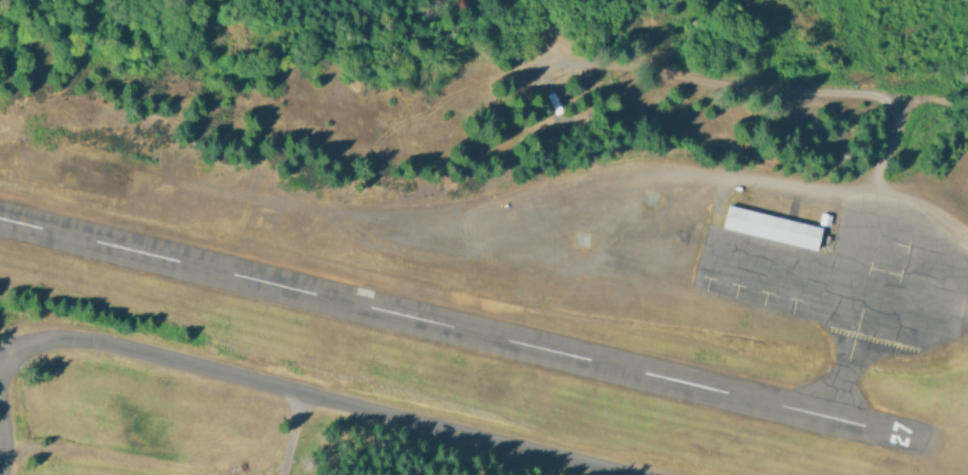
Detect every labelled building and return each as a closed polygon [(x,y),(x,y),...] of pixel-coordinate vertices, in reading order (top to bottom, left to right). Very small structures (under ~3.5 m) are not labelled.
[(813,250),(818,226),(723,204),(717,227),(813,250)]
